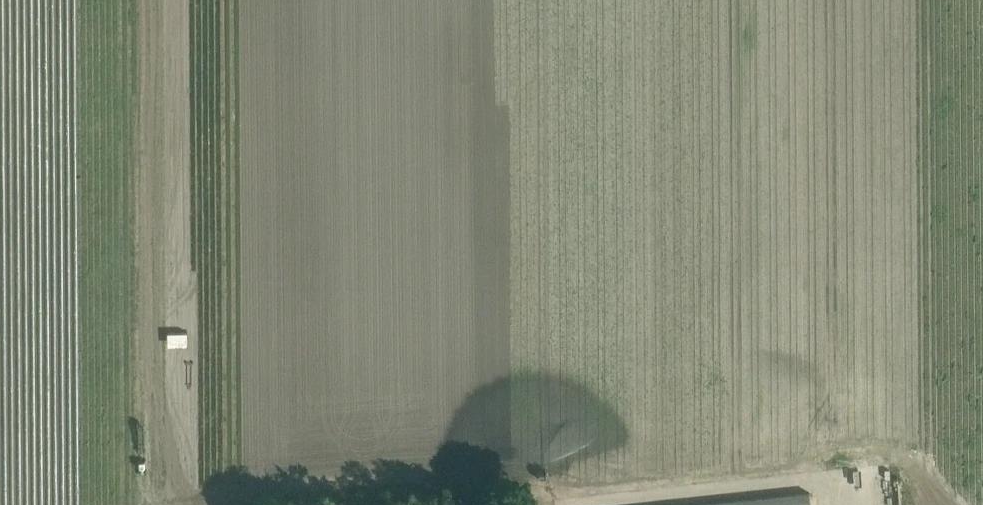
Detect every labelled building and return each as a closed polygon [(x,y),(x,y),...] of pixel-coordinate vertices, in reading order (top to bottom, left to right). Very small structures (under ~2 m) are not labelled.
[(680,504),(810,504),(809,494),(680,504)]
